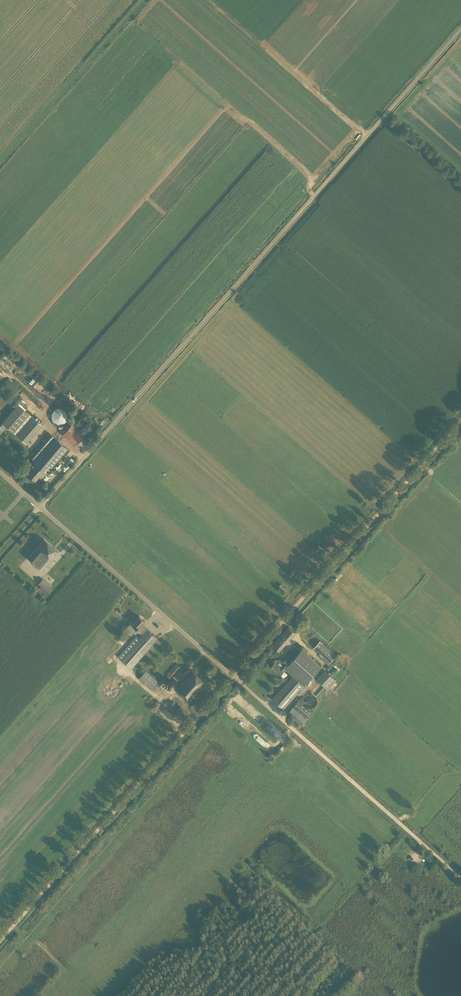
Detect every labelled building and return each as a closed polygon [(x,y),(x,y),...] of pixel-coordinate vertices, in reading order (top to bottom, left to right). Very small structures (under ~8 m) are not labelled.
[(6,427),(15,435),(32,415),(19,404),(2,423),(2,424),(0,422),(0,434),(6,427)] [(50,416),(59,425),(69,416),(60,407),(50,416)] [(75,446),(87,432),(74,421),(63,435),(75,446)] [(42,479),(60,458),(68,449),(50,433),(30,457),(34,460),(28,467),(31,470),(27,474),(35,481),(39,477),(42,479)] [(58,552),(44,540),(38,547),(52,559),(58,552)] [(52,559),(38,547),(28,558),(42,570),(52,559)] [(42,578),(37,584),(47,591),(51,586),(42,578)] [(140,616),(134,623),(137,625),(134,628),(143,635),(147,630),(142,626),(145,622),(140,616)] [(295,633),(289,627),(271,648),(278,654),(295,633)] [(147,630),(143,635),(140,639),(136,636),(118,657),(131,669),(157,639),(147,630)] [(245,631),(241,636),(248,642),(252,637),(245,631)] [(320,640),(314,647),(323,655),(321,658),(328,664),(336,655),(320,640)] [(304,685),(321,667),(307,654),(308,653),(303,648),(290,663),(285,669),(293,676),(304,685)] [(285,669),(290,663),(286,659),(283,662),(279,659),(278,659),(270,668),(279,676),(280,675),(283,678),(287,674),(284,671),(284,670),(285,669)] [(176,662),(166,675),(171,679),(181,666),(176,662)] [(336,680),(325,670),(316,678),(327,689),(336,680)] [(139,679),(150,689),(158,681),(146,671),(139,679)] [(177,690),(194,703),(197,699),(194,697),(207,682),(193,671),(177,690)] [(284,709),(304,685),(293,676),(273,699),(284,709)] [(168,681),(163,677),(157,683),(162,688),(168,681)] [(106,694),(117,696),(119,686),(109,684),(106,694)] [(311,713),(298,701),(288,713),(301,725),(311,713)] [(173,709),(182,717),(185,714),(176,706),(173,709)] [(263,718),(257,714),(254,718),(260,722),(263,718)]
